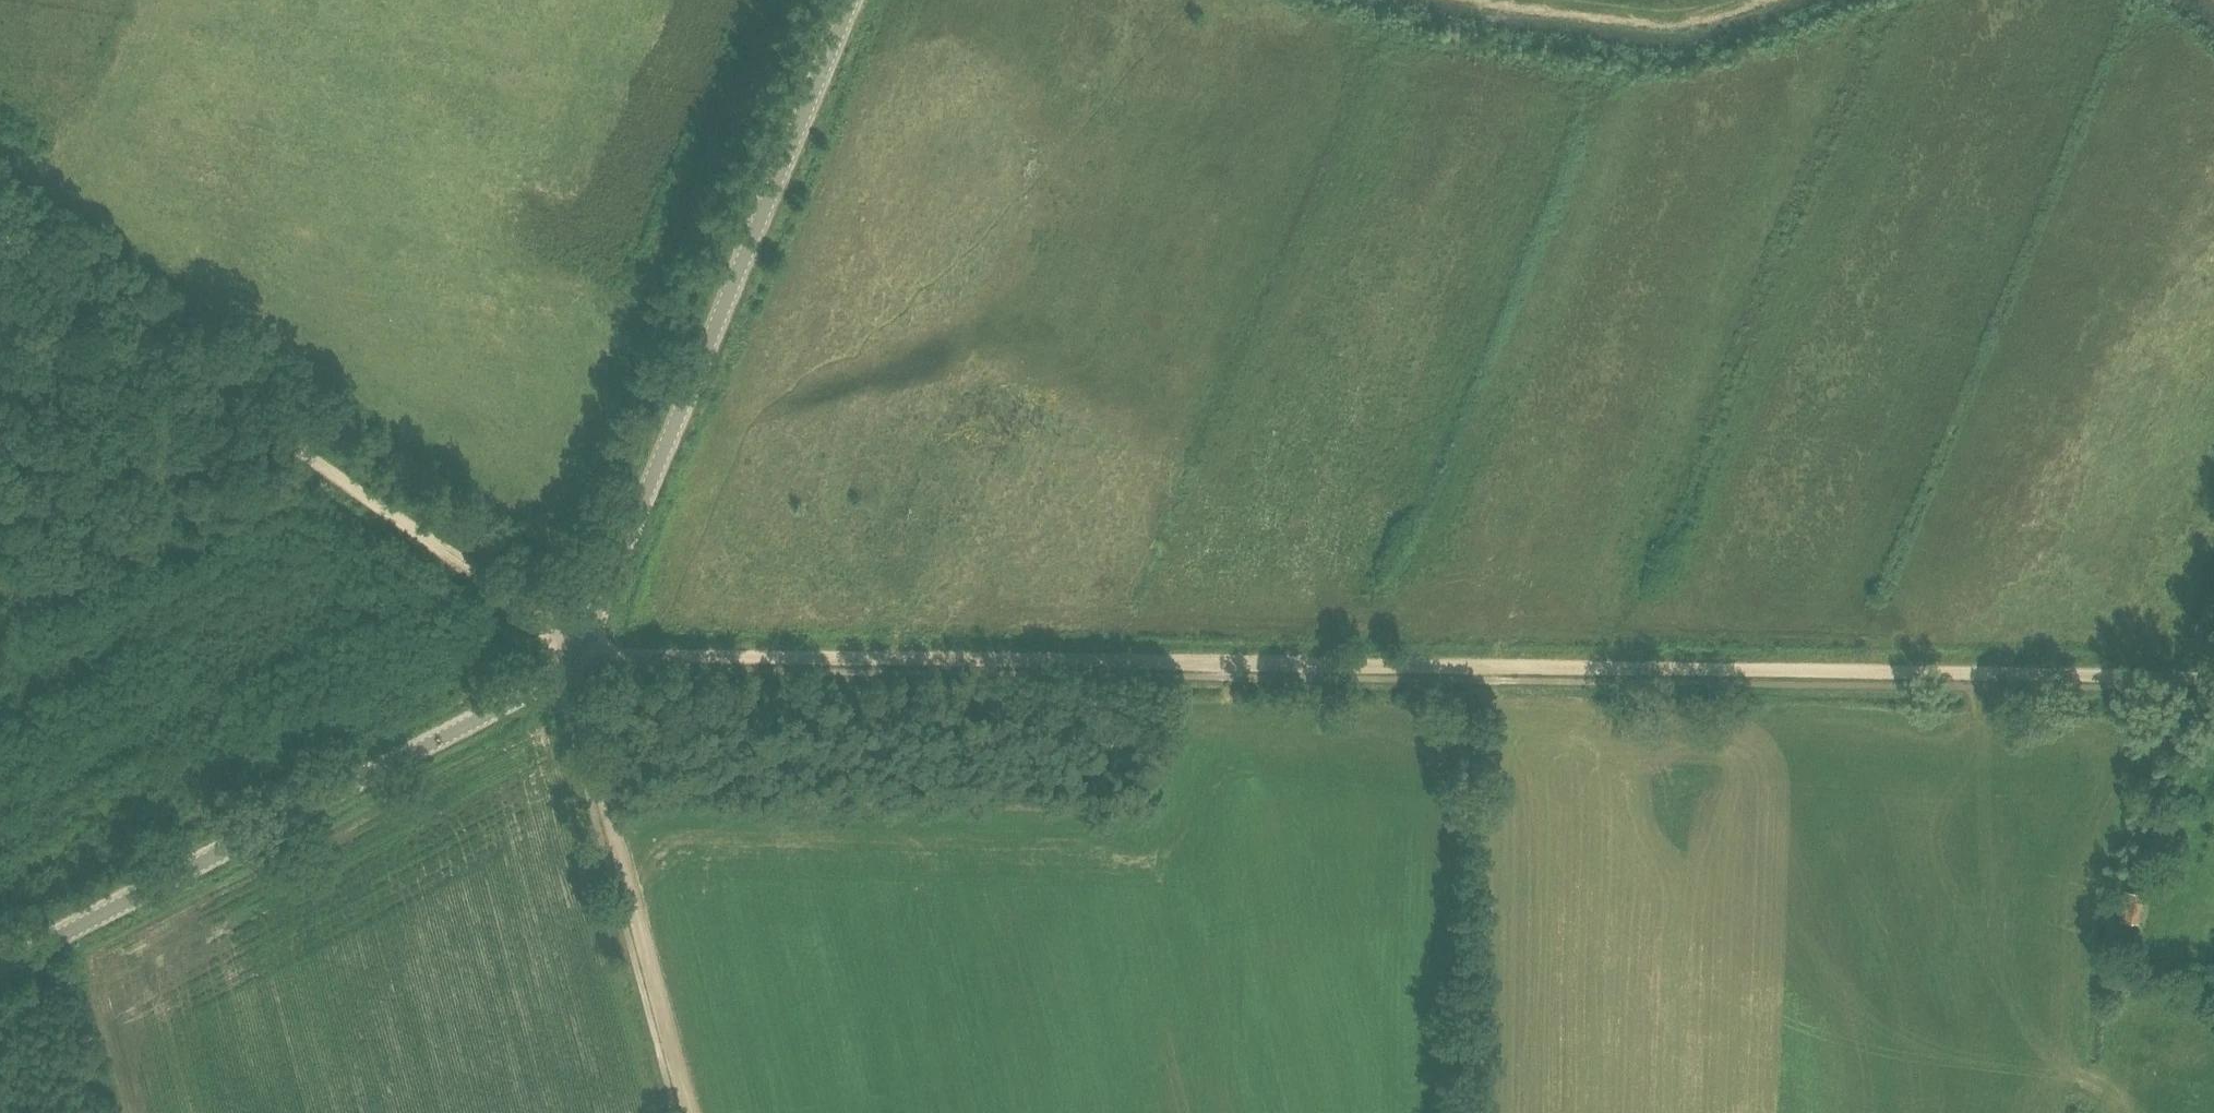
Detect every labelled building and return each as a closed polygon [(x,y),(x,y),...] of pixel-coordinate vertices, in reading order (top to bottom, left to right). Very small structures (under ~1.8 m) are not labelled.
[(2119,924),(2139,927),(2144,896),(2123,893),(2119,924)]
